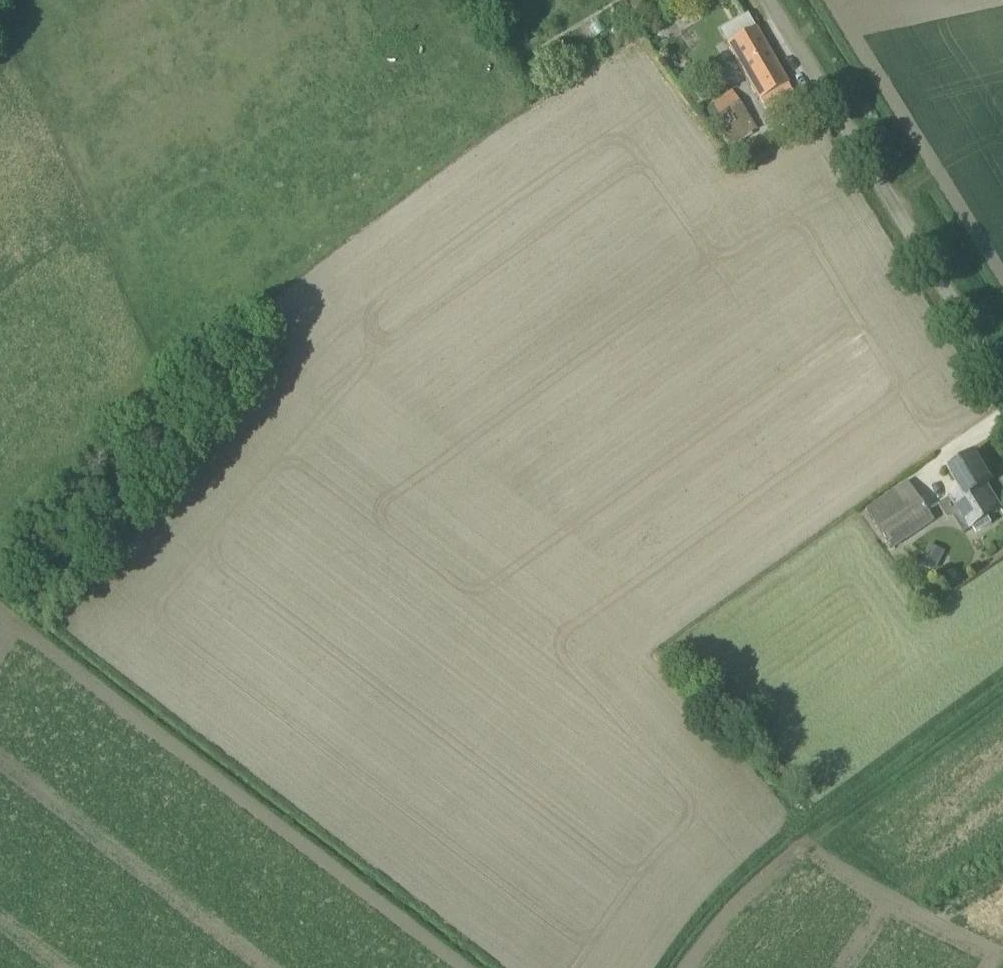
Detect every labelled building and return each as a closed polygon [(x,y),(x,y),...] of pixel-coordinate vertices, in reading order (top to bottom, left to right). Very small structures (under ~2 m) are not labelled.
[(728,44),(770,118),(798,102),(756,28),(728,44)] [(712,108),(720,121),(742,108),(732,90),(710,104),(712,108)] [(961,491),(950,498),(969,530),(973,528),(977,533),(992,524),(988,518),(1002,510),(987,486),(992,483),(975,455),(948,471),(961,491)] [(909,482),(868,510),(894,547),(935,519),(909,482)] [(930,543),(920,564),(935,571),(945,551),(930,543)]
